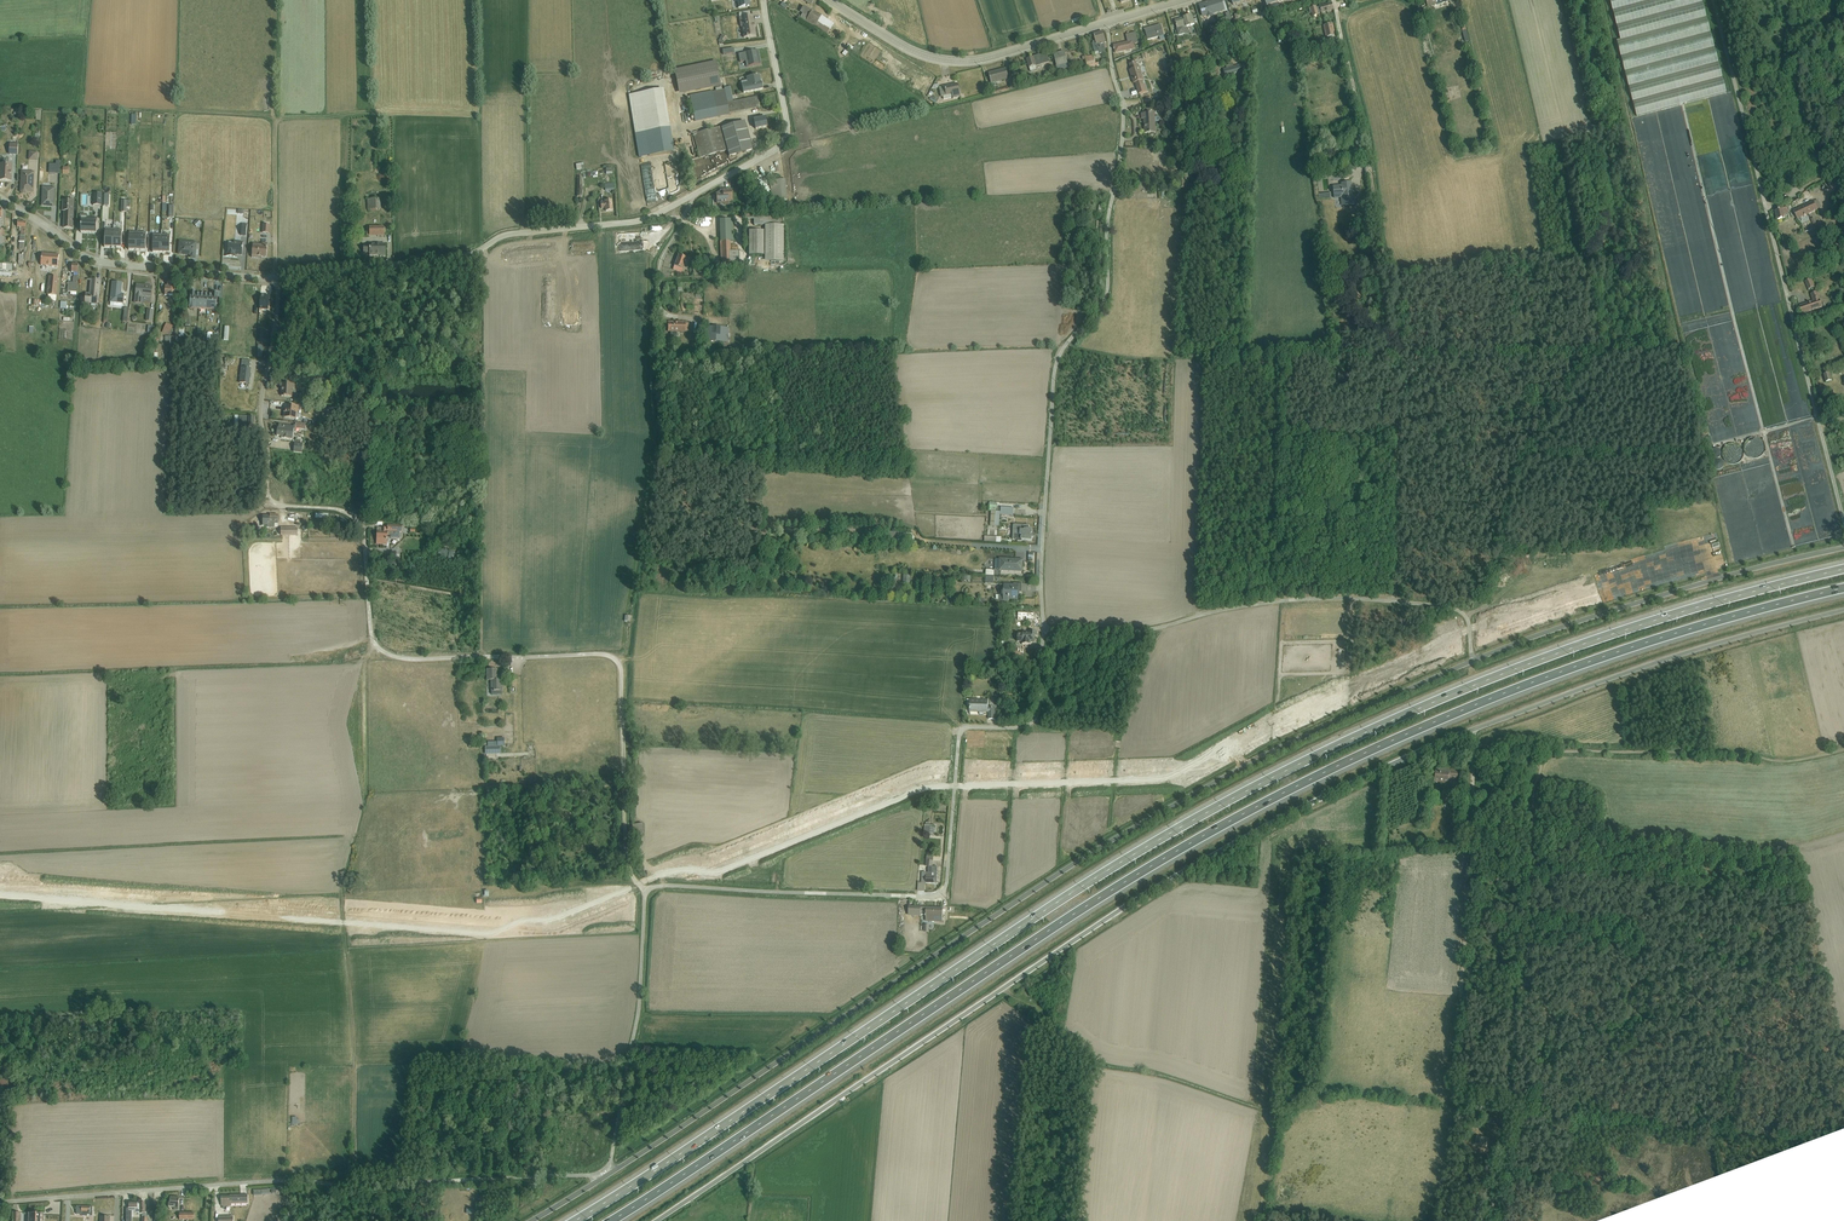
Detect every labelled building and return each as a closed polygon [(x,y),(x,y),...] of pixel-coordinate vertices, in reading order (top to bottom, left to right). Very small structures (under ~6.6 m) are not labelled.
[(736,3),(737,3),(738,9),(749,7),(748,2),(749,2),(749,0),(735,0),(736,3)] [(1221,0),(1199,7),(1203,18),(1207,17),(1207,18),(1213,16),(1212,15),(1224,11),(1221,0)] [(1266,7),(1264,7),(1265,12),(1279,8),(1276,0),(1264,0),(1266,7)] [(1423,1),(1424,7),(1427,6),(1428,9),(1450,3),(1449,0),(1425,0),(1423,1)] [(1620,41),(1617,42),(1636,118),(1726,94),(1701,0),(1609,0),(1620,41)] [(1317,7),(1309,9),(1310,14),(1312,14),(1313,18),(1319,16),(1318,14),(1321,13),(1321,14),(1334,10),(1332,4),(1317,8),(1317,7)] [(806,23),(812,12),(803,7),(799,13),(802,15),(799,19),(806,23)] [(812,12),(806,23),(827,35),(829,31),(830,32),(834,25),(821,17),(812,12)] [(752,17),(739,19),(740,28),(741,28),(743,39),(756,37),(752,17)] [(1184,20),(1175,22),(1178,30),(1176,30),(1178,37),(1185,35),(1188,32),(1187,29),(1195,26),(1192,17),(1184,19),(1184,20)] [(1333,24),(1323,26),(1326,38),(1334,36),(1333,32),(1335,32),(1333,24)] [(1159,38),(1164,37),(1161,26),(1145,31),(1148,41),(1159,38)] [(1093,43),(1093,45),(1093,47),(1096,58),(1100,56),(1099,54),(1105,53),(1105,50),(1107,49),(1106,44),(1103,33),(1094,36),(1096,41),(1094,42),(1093,43)] [(720,40),(718,42),(722,45),(727,39),(722,36),(719,40),(720,40)] [(1114,49),(1113,49),(1114,50),(1115,50),(1116,54),(1135,49),(1133,42),(1114,46),(1114,49)] [(744,48),(730,50),(731,56),(735,55),(735,57),(745,55),(744,48)] [(750,56),(749,57),(751,66),(752,65),(752,66),(761,64),(758,52),(752,53),(750,55),(750,56)] [(1064,52),(1053,55),(1057,68),(1056,68),(1057,72),(1069,69),(1068,65),(1064,52)] [(1047,55),(1027,61),(1029,69),(1031,73),(1037,72),(1036,68),(1049,64),(1047,55)] [(1087,56),(1084,56),(1088,70),(1096,68),(1100,68),(1099,64),(1096,64),(1095,61),(1094,61),(1093,57),(1088,58),(1087,56)] [(716,62),(674,70),(679,95),(721,86),(716,62)] [(1137,63),(1129,65),(1131,71),(1129,71),(1134,85),(1135,84),(1139,95),(1148,93),(1145,85),(1144,86),(1142,82),(1144,81),(1140,68),(1138,69),(1137,63)] [(1226,69),(1223,70),(1225,77),(1247,71),(1245,64),(1234,67),(1233,66),(1229,65),(1225,66),(1226,69)] [(1173,65),(1165,68),(1167,75),(1175,72),(1173,65)] [(1006,70),(989,74),(992,85),(1009,81),(1011,87),(1016,86),(1014,78),(1009,80),(1006,70)] [(747,82),(741,83),(743,94),(762,90),(761,84),(760,81),(761,81),(760,77),(759,77),(759,76),(746,79),(747,82)] [(957,85),(939,89),(941,98),(942,98),(951,96),(952,99),(952,100),(960,98),(957,85)] [(713,92),(689,96),(690,102),(691,103),(694,122),(729,116),(729,114),(759,108),(757,98),(727,103),(724,90),(722,91),(721,88),(715,89),(716,92),(713,93),(713,92)] [(663,89),(629,96),(639,159),(674,153),(665,101),(667,101),(665,89),(663,89)] [(928,96),(927,98),(930,99),(929,101),(936,105),(936,103),(937,104),(939,100),(934,97),(933,98),(931,97),(933,94),(931,93),(929,96),(928,96)] [(24,111),(20,115),(21,115),(24,120),(28,116),(24,111)] [(1151,114),(1143,115),(1142,115),(1142,120),(1144,120),(1145,135),(1151,134),(1151,136),(1155,135),(1155,134),(1156,134),(1155,123),(1159,123),(1160,121),(1160,119),(1158,117),(1155,118),(1155,114),(1151,114)] [(760,119),(753,121),(755,130),(767,128),(765,117),(760,118),(760,119)] [(721,128),(693,135),(700,159),(727,151),(729,157),(752,151),(744,122),(721,129),(721,128)] [(10,144),(9,156),(18,156),(19,145),(10,144)] [(29,152),(29,161),(38,162),(38,153),(29,152)] [(0,175),(0,181),(11,182),(12,165),(9,165),(9,161),(4,160),(3,165),(1,164),(0,175)] [(1188,169),(1179,169),(1179,173),(1185,173),(1185,181),(1189,181),(1188,169)] [(22,172),(21,192),(23,194),(26,194),(28,192),(28,191),(33,191),(34,172),(22,172)] [(785,181),(770,182),(772,203),(787,201),(785,181)] [(1341,187),(1333,188),(1334,200),(1341,199),(1342,207),(1355,206),(1354,200),(1352,200),(1352,198),(1351,184),(1341,185),(1341,187)] [(43,188),(42,207),(51,207),(51,206),(54,206),(55,188),(43,188)] [(728,198),(732,197),(731,190),(720,191),(720,194),(716,195),(717,204),(719,204),(722,205),(728,205),(728,202),(728,198)] [(94,193),(93,206),(101,206),(102,193),(94,193)] [(62,201),(62,212),(65,212),(64,229),(73,229),(74,200),(68,200),(68,201),(62,201)] [(130,212),(130,200),(123,200),(122,212),(130,212)] [(380,200),(367,200),(368,211),(381,211),(380,200)] [(604,203),(601,203),(601,210),(605,209),(606,212),(613,211),(612,201),(604,202),(604,203)] [(1814,202),(1793,212),(1798,221),(1821,209),(1818,201),(1814,204),(1814,202)] [(756,205),(746,206),(746,210),(747,213),(750,213),(750,214),(757,213),(757,209),(756,209),(756,205)] [(1788,209),(1775,212),(1778,222),(1787,220),(1786,216),(1789,215),(1788,209)] [(80,215),(80,221),(81,221),(81,233),(97,234),(97,218),(88,218),(88,216),(80,215)] [(754,215),(744,215),(744,221),(754,221),(754,227),(765,227),(765,263),(783,263),(783,226),(782,226),(782,215),(754,215)] [(198,220),(194,224),(197,229),(202,225),(198,220)] [(733,220),(719,221),(721,263),(738,262),(738,252),(731,252),(730,243),(734,242),(733,220)] [(18,222),(18,228),(19,228),(19,232),(21,233),(21,235),(20,235),(20,239),(19,251),(24,251),(26,223),(18,222)] [(263,225),(262,234),(270,235),(270,226),(263,225)] [(384,227),(366,227),(366,236),(384,236),(384,227)] [(113,248),(114,230),(113,230),(105,230),(105,248),(109,248),(112,248),(113,248)] [(114,230),(113,248),(117,248),(117,249),(121,249),(122,231),(114,230)] [(764,232),(749,232),(749,256),(763,256),(764,232)] [(137,251),(138,233),(129,233),(129,251),(134,251),(137,251)] [(138,233),(137,251),(141,251),(146,252),(146,233),(138,233)] [(161,254),(162,236),(153,236),(153,254),(161,254)] [(162,236),(161,254),(170,254),(170,236),(162,236)] [(180,242),(179,255),(191,256),(191,259),(195,259),(196,243),(180,242)] [(229,243),(228,257),(234,258),(235,255),(237,255),(242,256),(243,243),(234,242),(234,243),(229,243)] [(369,245),(363,245),(363,254),(369,254),(369,256),(380,256),(380,257),(386,257),(386,244),(380,244),(380,243),(377,243),(377,244),(369,244),(369,245)] [(253,245),(252,258),(258,259),(258,258),(266,258),(268,244),(262,244),(262,246),(253,245)] [(42,254),(41,266),(58,268),(59,256),(42,254)] [(678,256),(673,269),(682,273),(687,259),(678,256)] [(68,283),(68,292),(71,293),(71,296),(76,296),(79,265),(73,264),(72,274),(74,274),(73,283),(68,283)] [(698,266),(693,266),(693,276),(702,277),(702,272),(698,272),(698,266)] [(707,269),(703,269),(703,276),(711,276),(711,275),(719,275),(719,268),(716,268),(716,266),(710,266),(710,268),(707,268),(707,269)] [(49,296),(48,301),(56,303),(59,279),(50,278),(48,296),(49,296)] [(1813,280),(1805,283),(1809,291),(1816,288),(1813,280)] [(85,294),(84,305),(97,306),(98,301),(99,301),(101,282),(93,281),(92,281),(90,294),(85,294)] [(165,287),(165,297),(176,297),(176,282),(168,282),(168,287),(165,287)] [(111,304),(110,307),(122,309),(123,305),(124,305),(125,295),(121,295),(122,285),(113,283),(111,304)] [(137,286),(135,305),(141,305),(142,297),(151,298),(152,288),(137,286)] [(199,311),(200,296),(195,296),(195,293),(191,293),(190,311),(199,311)] [(1813,303),(1800,307),(1802,315),(1807,313),(1809,317),(1811,316),(1810,313),(1822,309),(1818,293),(1811,296),(1813,303)] [(209,296),(207,312),(217,312),(218,294),(213,294),(213,297),(209,296)] [(200,296),(199,311),(201,311),(207,312),(209,296),(208,296),(203,296),(200,296)] [(261,296),(260,311),(268,311),(269,297),(261,296)] [(167,324),(162,334),(169,337),(173,327),(167,324)] [(668,324),(668,333),(671,333),(670,338),(676,339),(676,333),(688,333),(689,324),(668,324)] [(699,326),(699,333),(703,333),(703,343),(728,344),(729,329),(704,328),(704,326),(699,326)] [(175,329),(175,343),(179,343),(179,338),(184,338),(184,329),(175,329)] [(170,337),(165,337),(165,342),(170,342),(169,367),(174,367),(174,337),(170,337)] [(242,361),(239,385),(246,385),(246,388),(249,388),(251,370),(250,370),(250,362),(242,361)] [(1830,374),(1824,376),(1826,384),(1832,382),(1830,374)] [(281,385),(280,390),(282,390),(281,398),(292,398),(293,391),(295,391),(295,385),(281,385)] [(285,406),(285,411),(286,411),(285,419),(296,420),(300,420),(301,416),(298,415),(299,408),(285,406)] [(235,417),(234,426),(254,428),(255,418),(235,417)] [(278,426),(277,437),(281,438),(281,439),(293,441),(294,431),(295,431),(296,430),(305,431),(306,425),(296,424),(296,426),(294,426),(294,428),(278,426)] [(295,444),(294,454),(302,455),(303,446),(295,444)] [(989,503),(989,512),(991,512),(990,527),(995,527),(1000,527),(1000,516),(1013,517),(1014,509),(1001,508),(1001,513),(996,513),(997,507),(994,506),(994,503),(989,503)] [(268,522),(268,528),(275,529),(275,525),(278,525),(279,516),(270,516),(270,522),(268,522)] [(1014,525),(1013,540),(1017,540),(1017,542),(1022,542),(1022,541),(1032,542),(1032,538),(1033,538),(1033,534),(1032,534),(1033,531),(1029,530),(1029,527),(1014,525)] [(378,529),(377,545),(387,546),(387,537),(390,537),(390,540),(400,540),(400,533),(402,533),(402,527),(387,526),(387,530),(378,529)] [(884,534),(883,537),(896,543),(913,544),(914,538),(912,537),(912,535),(890,533),(884,534)] [(441,549),(439,556),(446,559),(448,552),(441,549)] [(765,553),(765,562),(766,562),(766,563),(774,564),(774,553),(765,553)] [(986,577),(994,578),(994,577),(999,577),(999,572),(1022,573),(1023,561),(999,560),(995,560),(995,571),(986,571),(986,577)] [(994,578),(986,577),(985,585),(994,585),(994,578)] [(1000,596),(1000,601),(1003,601),(1003,603),(1010,603),(1010,600),(1011,600),(1015,600),(1018,600),(1018,595),(1017,595),(1017,593),(1022,594),(1022,585),(1014,585),(1004,585),(1001,585),(1000,591),(1002,591),(1002,592),(1001,592),(1001,593),(1000,594),(1001,595),(1002,596),(1002,597),(1000,596)] [(948,598),(947,605),(955,606),(956,598),(948,598)] [(1019,612),(1018,620),(1036,621),(1037,617),(1027,616),(1027,613),(1019,612)] [(1023,637),(1018,637),(1018,643),(1023,643),(1022,645),(1031,646),(1031,643),(1035,644),(1035,637),(1037,638),(1037,633),(1023,632),(1023,637)] [(1005,637),(1000,643),(1003,645),(1008,640),(1005,637)] [(498,670),(487,671),(487,681),(491,681),(491,696),(502,696),(501,692),(502,692),(502,681),(498,681),(498,670)] [(970,700),(969,716),(971,716),(971,713),(980,714),(979,716),(984,717),(984,714),(989,714),(989,720),(995,721),(995,709),(988,708),(989,701),(970,700)] [(488,747),(485,747),(486,755),(501,754),(501,747),(504,747),(504,739),(497,739),(497,743),(488,743),(488,747)] [(1436,770),(1434,782),(1448,783),(1449,778),(1456,779),(1457,779),(1458,772),(1436,770)] [(1442,792),(1442,802),(1452,802),(1452,798),(1454,798),(1454,792),(1442,792)] [(922,883),(925,884),(937,884),(938,868),(932,867),(933,862),(927,861),(926,867),(928,867),(928,873),(926,873),(922,873),(922,883)] [(909,907),(909,916),(921,917),(921,910),(926,910),(926,921),(943,922),(943,909),(935,909),(935,908),(926,908),(926,907),(921,907),(921,908),(909,907)] [(416,1108),(415,1111),(418,1112),(417,1115),(424,1116),(425,1109),(423,1109),(423,1107),(418,1106),(418,1108),(416,1108)] [(1477,1137),(1476,1144),(1482,1145),(1486,1146),(1487,1138),(1477,1137)] [(230,1196),(221,1196),(221,1206),(231,1206),(231,1204),(248,1204),(248,1195),(230,1195),(230,1196)] [(169,1202),(168,1207),(174,1208),(174,1210),(178,1210),(179,1198),(170,1197),(170,1202),(169,1202)] [(126,1208),(126,1220),(132,1220),(132,1217),(135,1217),(135,1213),(138,1213),(138,1214),(145,1214),(145,1212),(149,1209),(145,1205),(145,1203),(140,1203),(140,1204),(137,1204),(137,1203),(129,1202),(129,1207),(128,1207),(128,1208),(126,1208)] [(93,1207),(77,1207),(77,1214),(81,1215),(81,1216),(93,1216),(93,1212),(93,1207)] [(13,1220),(20,1220),(21,1213),(13,1213),(13,1220)] [(179,1213),(180,1220),(194,1220),(194,1213),(179,1213)]
